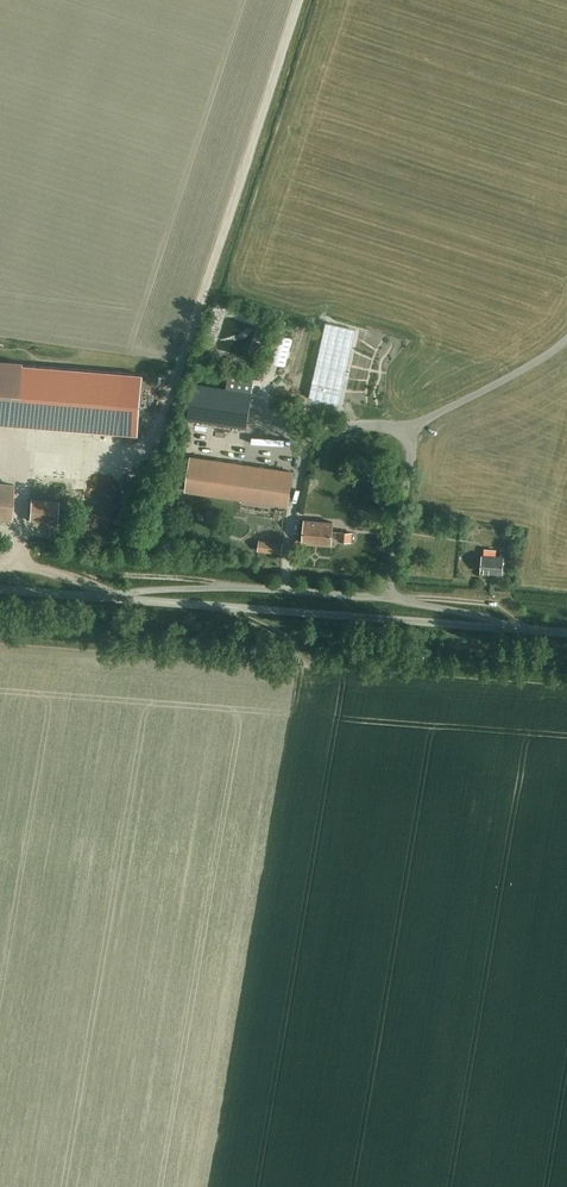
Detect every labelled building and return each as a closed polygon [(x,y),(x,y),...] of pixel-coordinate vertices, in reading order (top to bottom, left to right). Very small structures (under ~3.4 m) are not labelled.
[(199,357),(255,375),(273,318),(217,300),(199,357)] [(307,399),(337,406),(355,331),(324,324),(307,399)] [(275,333),(267,361),(285,366),(293,338),(275,333)] [(22,362),(0,361),(0,424),(17,425),(21,365),(22,362)] [(21,365),(17,425),(138,435),(143,375),(21,365)] [(193,384),(188,419),(247,428),(252,392),(193,384)] [(292,472),(192,457),(187,490),(287,504),(292,472)] [(0,484),(0,518),(10,519),(12,485),(0,484)] [(58,500),(30,498),(28,521),(56,524),(58,500)] [(304,520),(302,543),(331,545),(331,537),(338,538),(338,540),(350,541),(351,532),(331,531),(332,522),(304,520)] [(258,543),(257,553),(280,555),(281,545),(258,543)] [(507,545),(506,556),(513,556),(514,544),(508,543),(508,545),(507,545)] [(499,557),(496,556),(496,550),(484,549),(484,555),(482,555),(480,572),(503,574),(504,553),(500,553),(499,557)]
